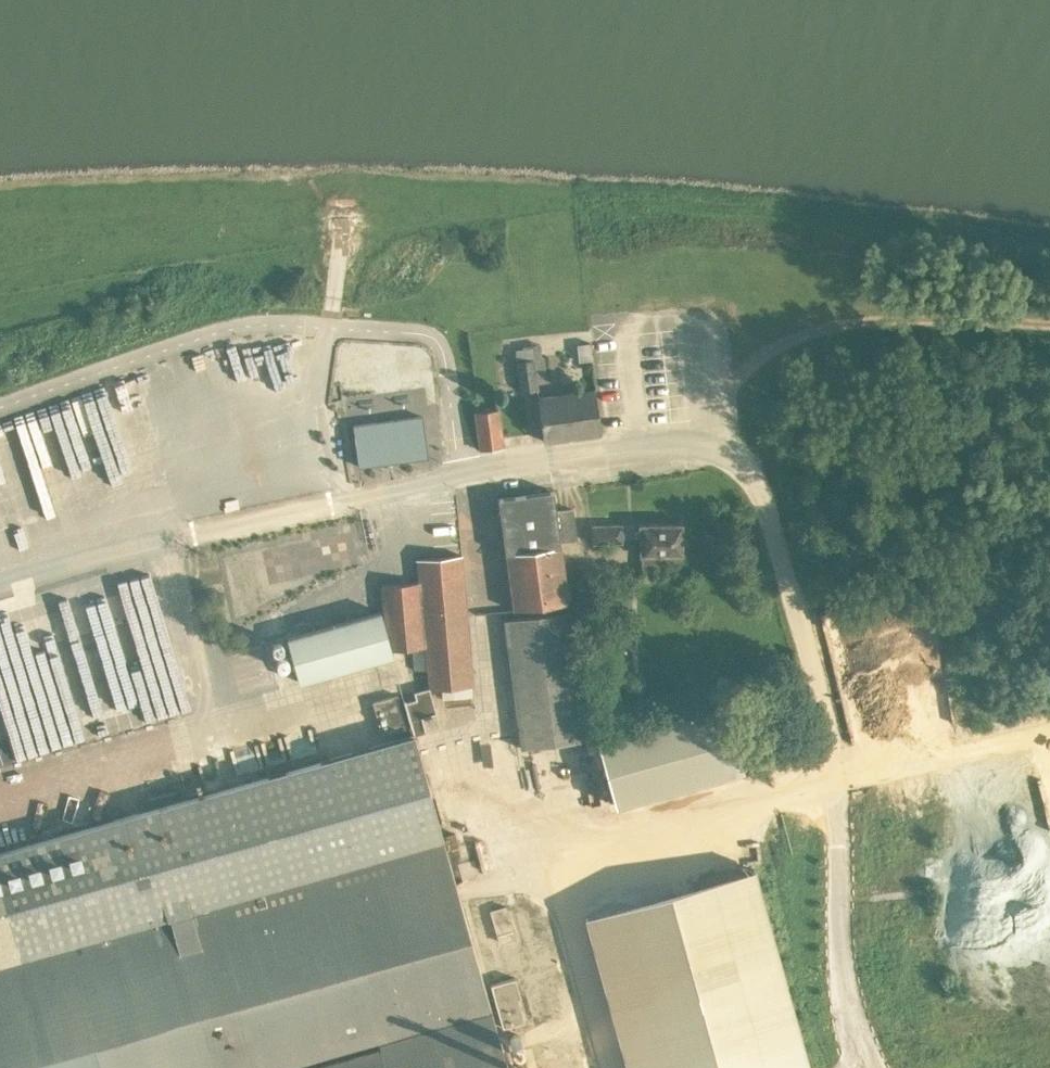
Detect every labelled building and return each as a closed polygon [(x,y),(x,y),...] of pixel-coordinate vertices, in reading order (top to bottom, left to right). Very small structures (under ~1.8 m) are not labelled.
[(516,348),(517,378),(546,375),(544,356),(539,356),(537,346),(516,348)] [(538,395),(543,437),(601,430),(596,388),(538,395)] [(474,411),(479,449),(505,446),(500,407),(474,411)] [(354,424),(359,464),(428,456),(422,415),(354,424)] [(554,491),(499,498),(506,552),(561,545),(561,541),(578,539),(574,509),(557,511),(554,491)] [(358,511),(299,523),(302,537),(261,545),(269,581),(368,561),(358,511)] [(593,523),(592,542),(623,541),(622,522),(593,523)] [(639,523),(640,553),(684,553),(683,522),(639,523)] [(568,601),(561,545),(506,552),(513,609),(568,601)] [(389,655),(423,653),(426,691),(470,688),(460,558),(417,561),(419,588),(384,590),(389,655)] [(198,712),(166,591),(112,605),(102,569),(0,596),(0,764),(198,712)] [(500,609),(476,610),(476,621),(500,620),(500,609)] [(571,610),(503,619),(521,747),(589,738),(571,610)] [(377,615),(288,641),(301,686),(391,660),(389,655),(377,615)] [(423,739),(438,734),(426,695),(414,698),(416,707),(404,710),(409,727),(418,724),(423,739)] [(397,696),(372,703),(381,737),(406,730),(397,696)] [(599,737),(616,803),(746,770),(729,703),(599,737)] [(376,1039),(378,1046),(301,1067),(508,1067),(413,736),(0,851),(0,1067),(275,1067),(376,1039)] [(586,915),(628,1067),(811,1067),(754,866),(586,915)] [(490,910),(499,942),(516,937),(506,906),(490,910)] [(515,978),(492,984),(503,1026),(524,1020),(518,997),(520,996),(515,978)]
